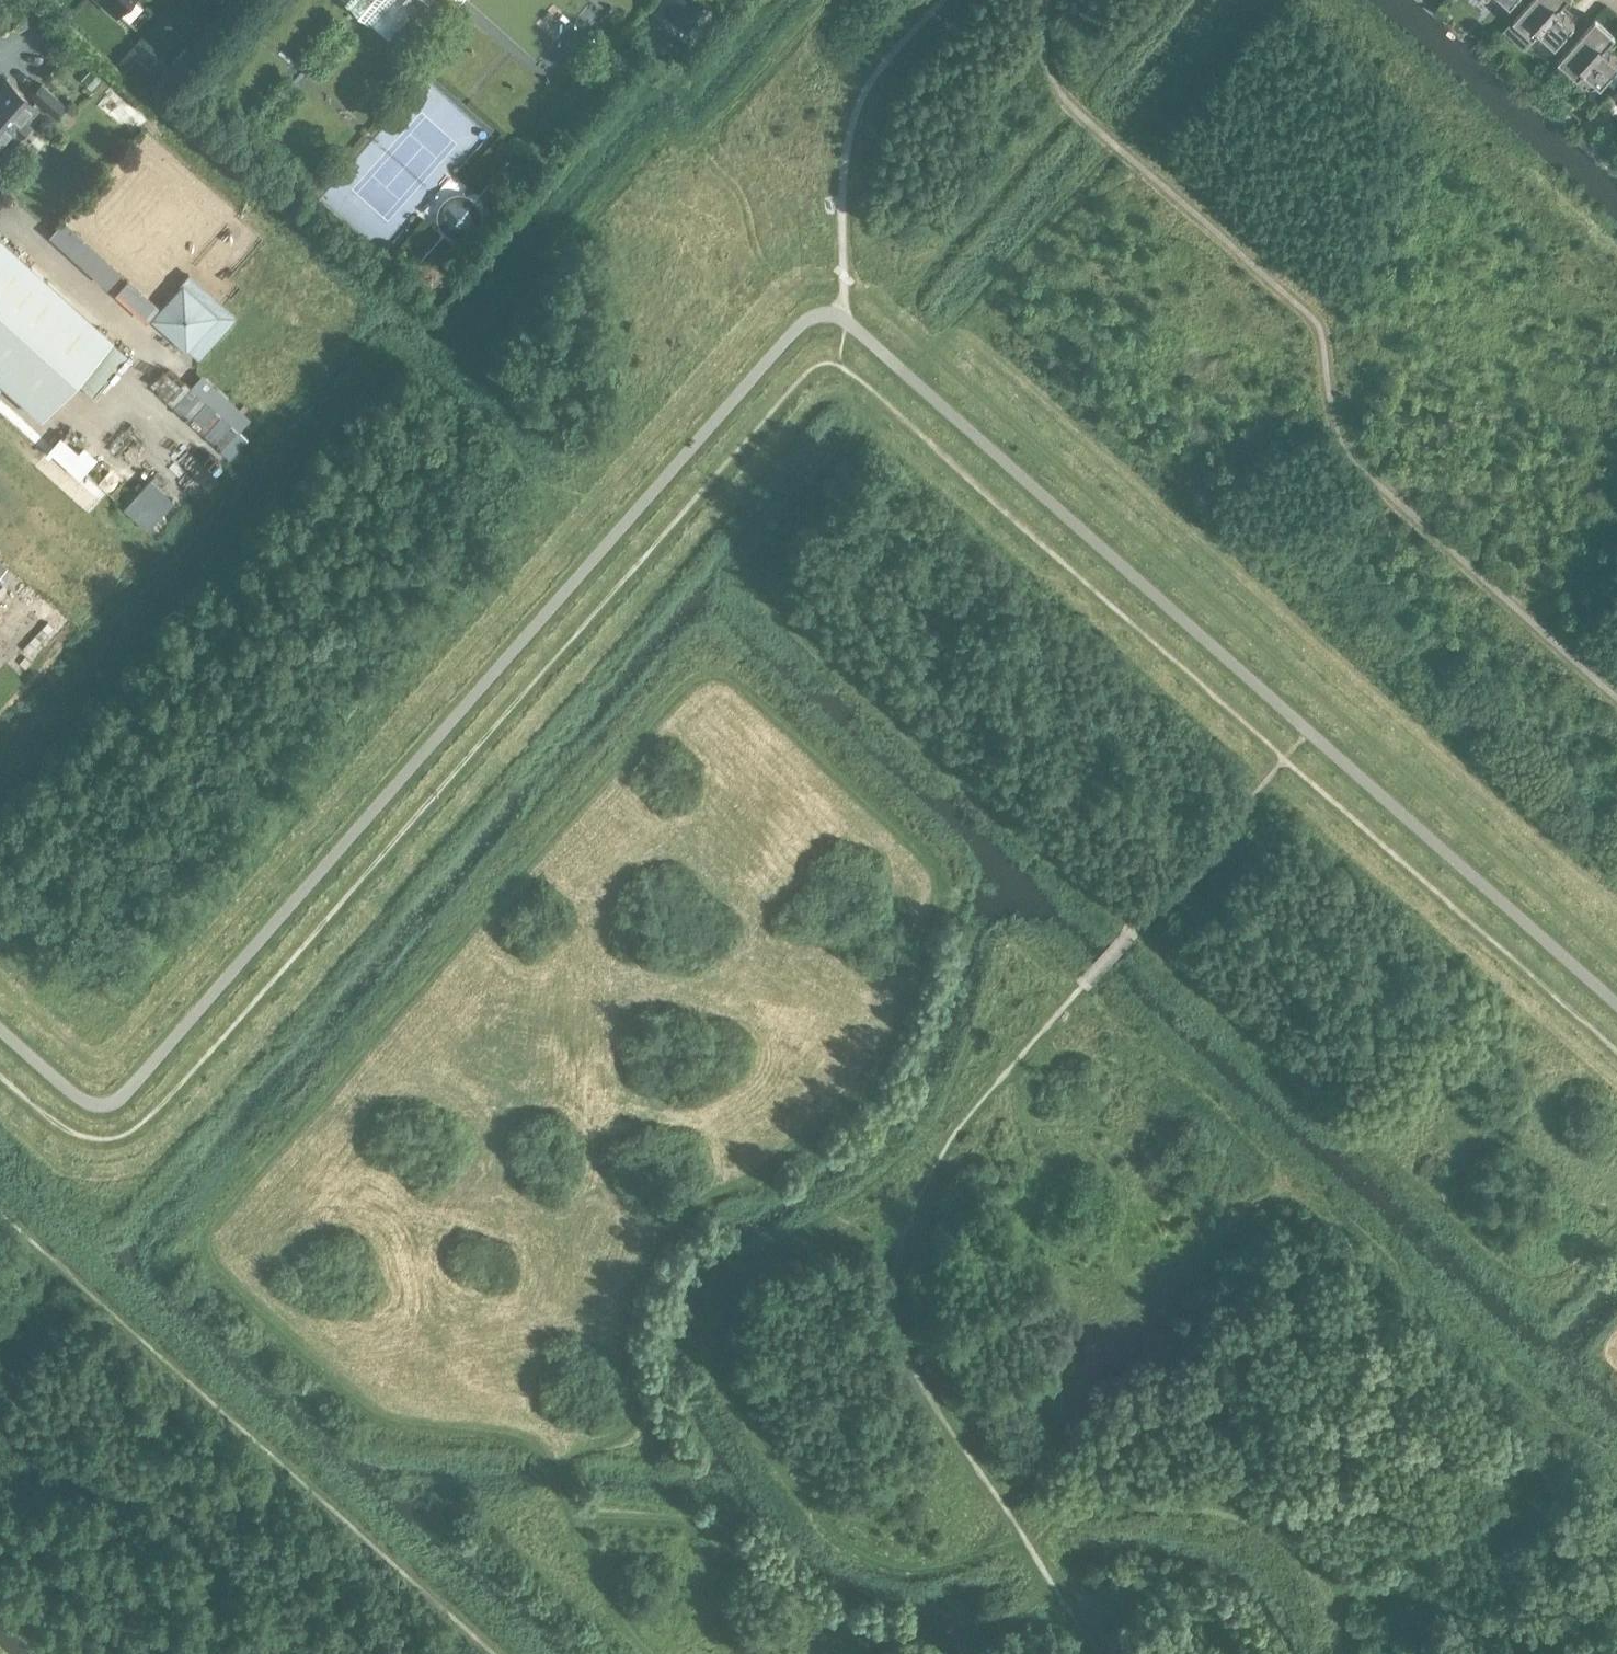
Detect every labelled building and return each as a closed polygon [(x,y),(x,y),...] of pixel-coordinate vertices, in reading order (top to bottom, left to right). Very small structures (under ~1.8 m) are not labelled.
[(115,12),(126,0),(102,0),(115,12)] [(390,43),(397,34),(428,0),(343,0),(390,43)] [(656,9),(671,24),(693,3),(690,0),(666,0),(656,9)] [(1521,9),(1530,0),(1511,0),(1521,9)] [(1566,50),(1577,38),(1567,29),(1576,20),(1560,6),(1565,0),(1530,0),(1514,17),(1534,35),(1541,27),(1566,50)] [(1602,82),(1616,65),(1616,57),(1606,46),(1616,35),(1596,17),(1577,38),(1566,50),(1559,58),(1579,76),(1586,68),(1602,82)] [(153,90),(167,73),(137,50),(124,68),(153,90)] [(0,92),(0,152),(15,135),(20,139),(27,131),(23,127),(35,113),(5,86),(0,92)] [(55,117),(64,107),(42,86),(33,97),(55,117)] [(107,284),(122,269),(65,215),(50,231),(107,284)] [(42,417),(113,338),(0,236),(0,380),(42,417)] [(184,284),(153,318),(187,349),(218,315),(184,284)] [(203,371),(173,404),(230,457),(248,437),(240,429),(251,416),(203,371)] [(147,529),(174,499),(151,477),(123,508),(147,529)] [(9,565),(0,557),(0,575),(9,565)]
